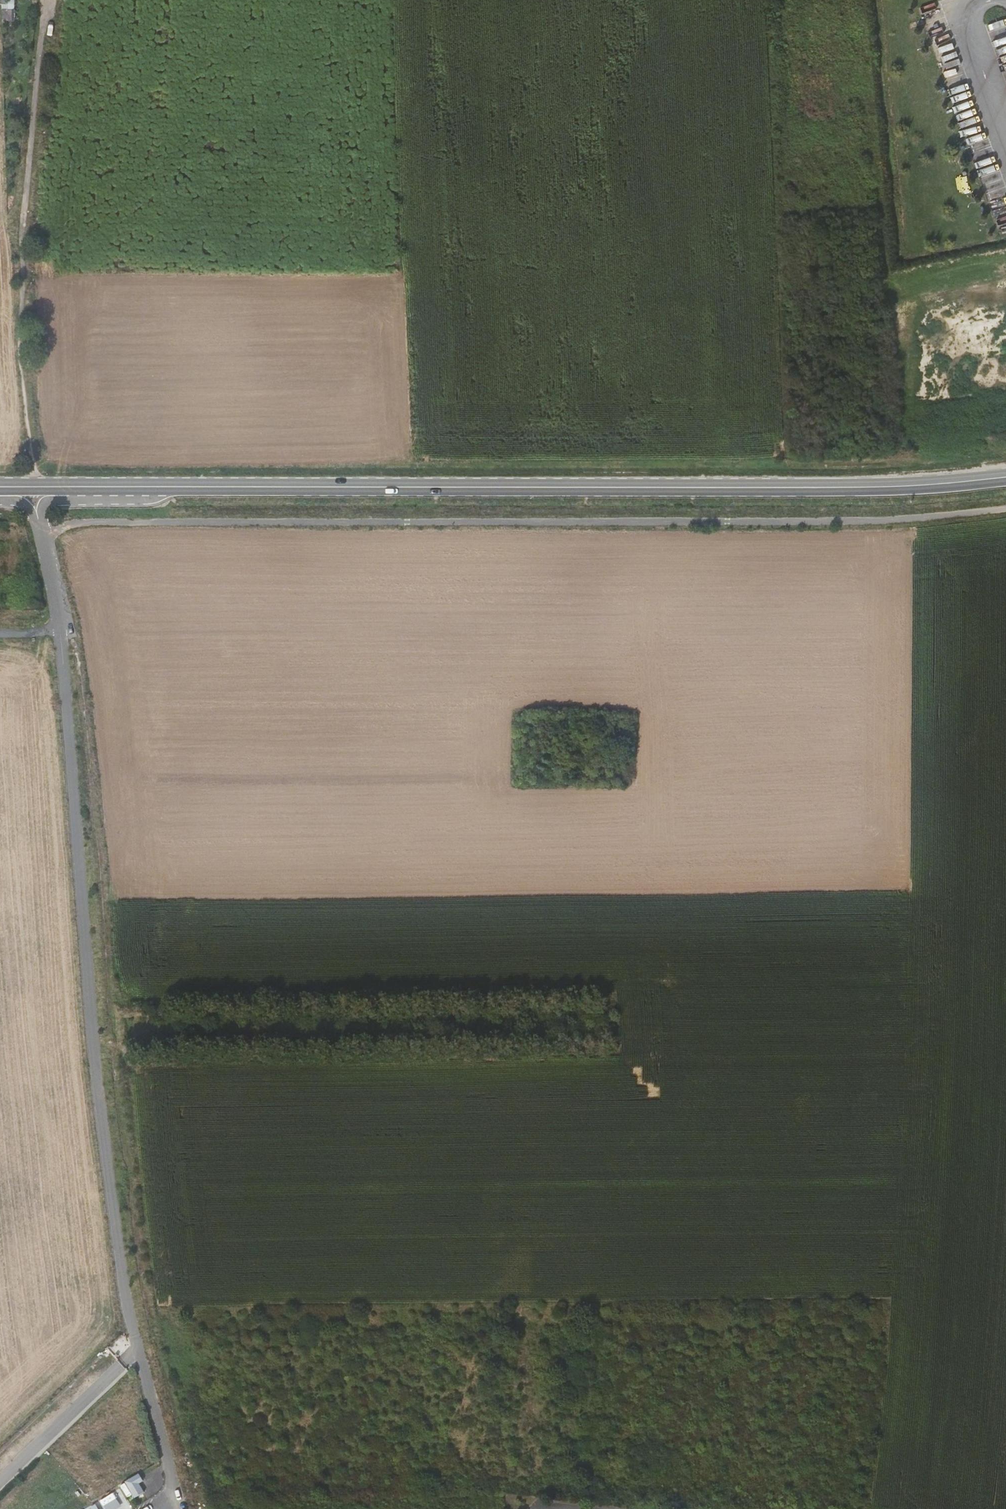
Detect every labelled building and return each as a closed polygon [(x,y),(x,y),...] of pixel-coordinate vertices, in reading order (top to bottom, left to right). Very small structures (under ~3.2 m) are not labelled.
[(14,0),(2,0),(2,21),(14,21),(14,0)] [(557,782),(567,782),(567,771),(557,772),(557,782)] [(143,1481),(138,1474),(124,1482),(134,1499),(145,1493),(139,1484),(143,1481)]
